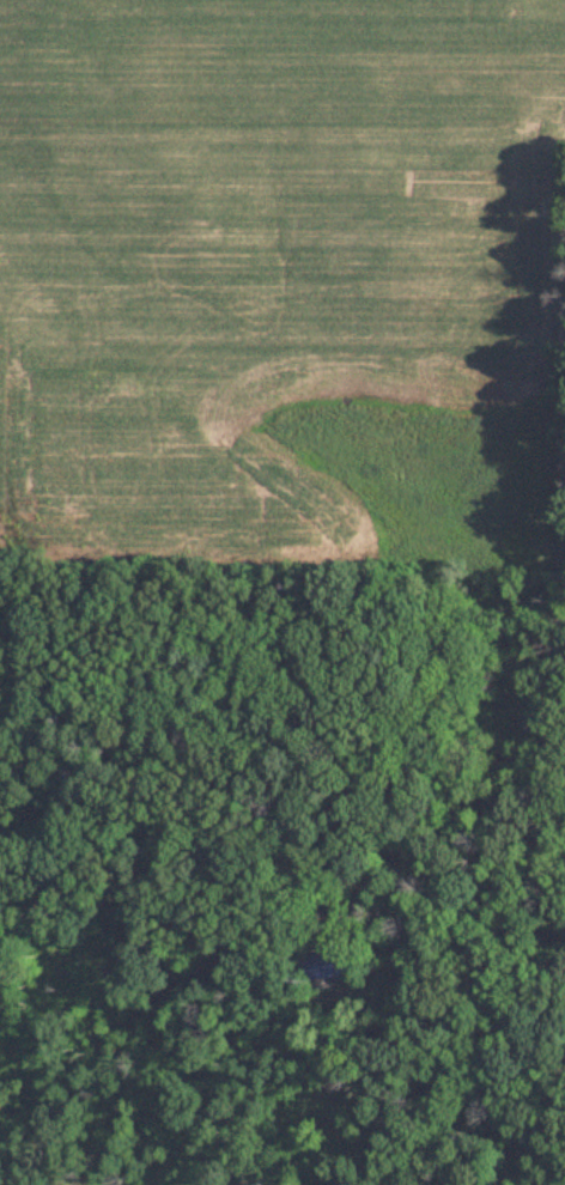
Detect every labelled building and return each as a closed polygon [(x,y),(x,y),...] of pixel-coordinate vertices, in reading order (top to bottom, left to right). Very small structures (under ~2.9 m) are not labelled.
[(303,961),(308,985),(356,975),(350,951),(303,961)]
